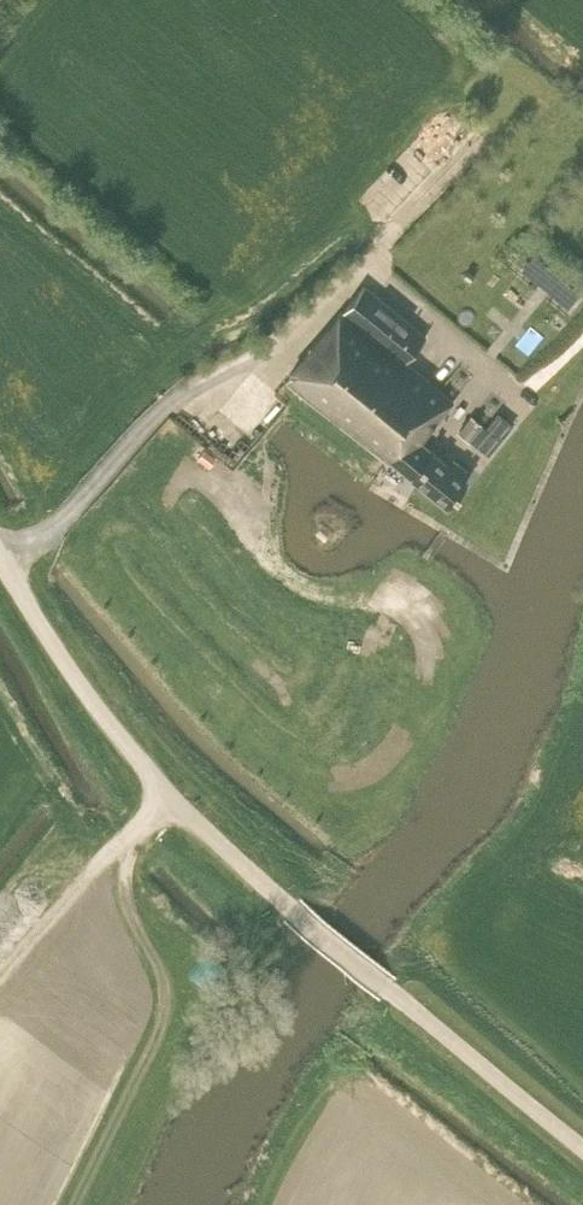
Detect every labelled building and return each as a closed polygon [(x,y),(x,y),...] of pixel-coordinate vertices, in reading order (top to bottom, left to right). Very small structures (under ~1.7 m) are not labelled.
[(536,283),(578,299),(582,286),(582,276),(545,261),(536,283)] [(454,402),(427,380),(405,362),(421,342),(425,337),(364,287),(286,380),(389,462),(391,460),(448,505),(468,480),(464,478),(469,472),(454,460),(449,465),(421,443),(454,402)] [(499,452),(521,419),(500,406),(478,439),(499,452)] [(457,432),(470,443),(483,425),(471,415),(457,432)] [(312,532),(325,542),(333,531),(321,521),(312,532)] [(211,947),(193,971),(215,987),(233,962),(211,947)]
